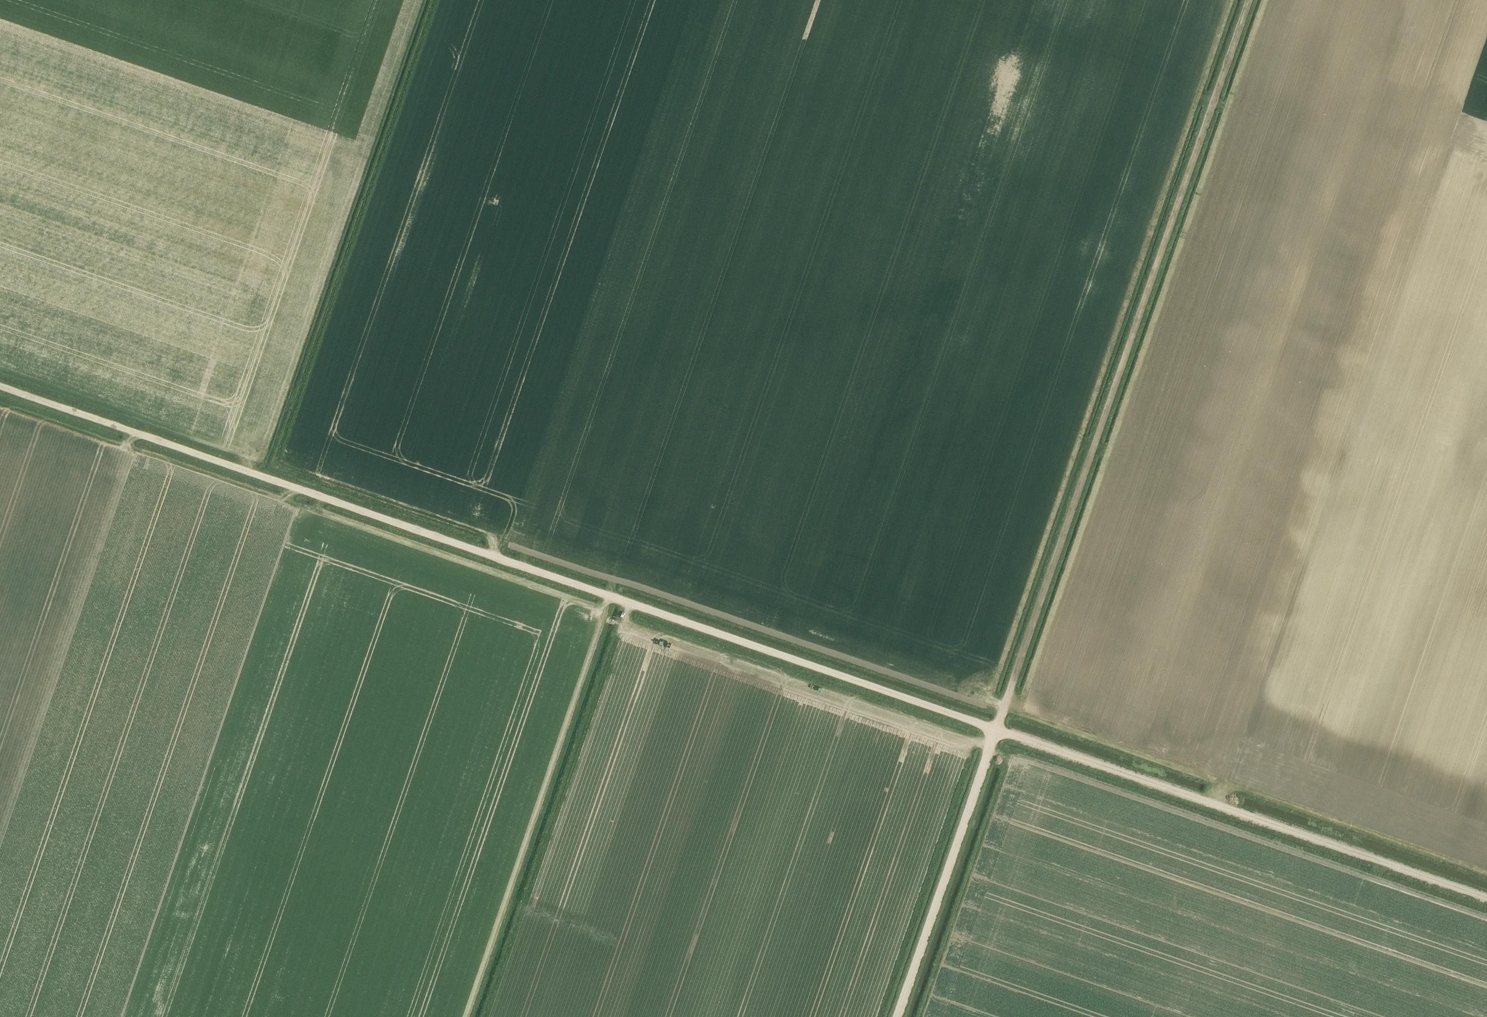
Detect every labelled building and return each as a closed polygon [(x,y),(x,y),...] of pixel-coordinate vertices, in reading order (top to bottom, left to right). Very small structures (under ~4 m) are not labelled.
[(1047,685),(1045,690),(1059,696),(1061,691),(1047,685)]
